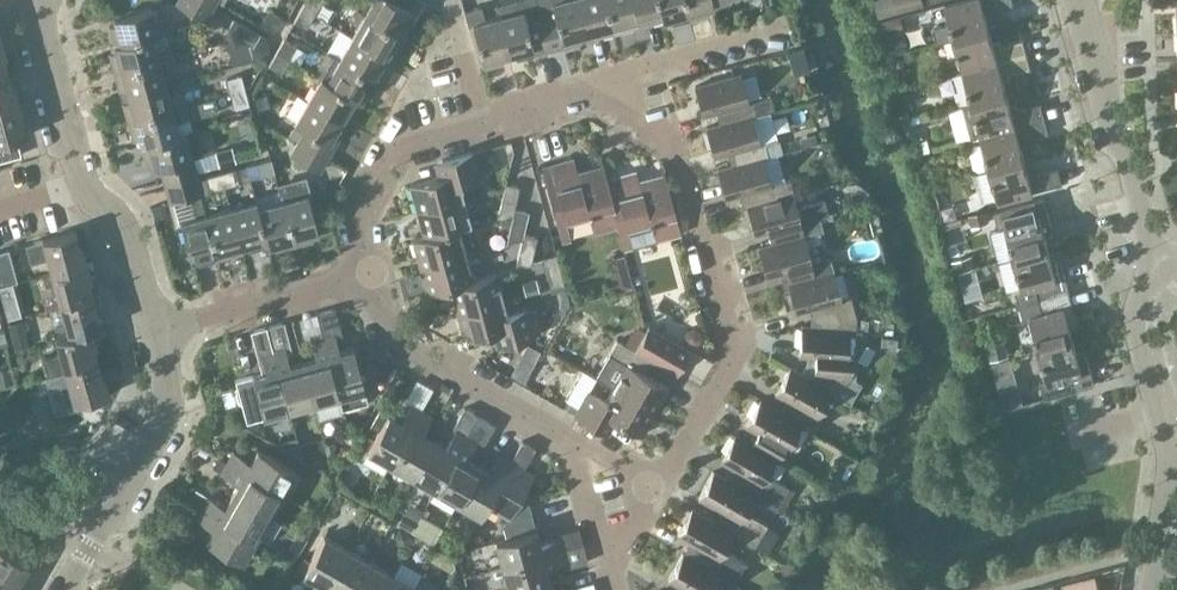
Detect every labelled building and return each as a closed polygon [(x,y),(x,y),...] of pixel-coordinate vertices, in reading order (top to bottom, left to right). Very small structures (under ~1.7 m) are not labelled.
[(212,5),(204,0),(177,0),(176,2),(205,18),(212,5)] [(302,5),(314,12),(321,0),(304,0),(302,5)] [(399,0),(370,0),(364,11),(404,34),(413,17),(408,14),(411,8),(399,1),(399,0)] [(494,4),(497,14),(507,52),(513,51),(515,57),(535,52),(534,50),(548,46),(540,16),(540,15),(536,0),(509,0),(494,4)] [(540,15),(540,16),(548,46),(562,43),(562,44),(582,39),(580,33),(586,31),(578,0),(536,0),(540,15)] [(613,30),(605,0),(578,0),(586,31),(592,30),(594,35),(613,30)] [(631,0),(605,0),(613,30),(631,25),(630,19),(636,17),(631,0)] [(658,0),(631,0),(636,17),(642,16),(643,22),(662,17),(658,0)] [(685,0),(658,0),(662,17),(668,15),(670,22),(689,17),(685,0)] [(712,4),(711,0),(685,0),(689,17),(708,12),(706,5),(712,4)] [(954,38),(989,29),(984,11),(1013,3),(1012,0),(962,0),(945,5),(950,23),(933,27),(937,43),(954,38)] [(152,33),(166,29),(163,16),(155,19),(151,5),(114,16),(115,22),(109,24),(114,43),(152,33)] [(306,25),(314,12),(302,5),(294,18),(306,25)] [(404,34),(364,11),(354,5),(347,18),(357,24),(351,34),(385,53),(388,48),(394,51),(404,34)] [(501,54),(507,52),(497,14),(485,18),(481,5),(464,9),(468,23),(472,22),(484,66),(503,60),(501,54)] [(239,37),(246,24),(233,17),(226,30),(239,37)] [(252,44),(259,33),(259,31),(246,24),(239,37),(252,44)] [(899,27),(876,29),(877,40),(900,38),(899,27)] [(963,70),(1027,53),(1023,38),(994,46),(989,29),(954,38),(963,70)] [(155,46),(152,33),(114,43),(115,49),(109,51),(114,70),(172,55),(168,42),(155,46)] [(382,59),(385,53),(351,34),(339,56),(378,79),(388,62),(382,59)] [(0,38),(0,73),(9,70),(4,54),(7,53),(2,37),(0,38)] [(276,50),(288,56),(296,43),(283,37),(282,38),(276,50)] [(281,70),(288,56),(276,50),(268,63),(281,70)] [(378,79),(339,56),(327,50),(315,71),(321,74),(360,98),(363,93),(368,96),(378,79)] [(971,102),(1006,93),(1002,76),(1031,68),(1027,53),(963,70),(971,102)] [(127,92),(165,82),(162,70),(175,67),(172,55),(114,70),(119,88),(126,86),(127,92)] [(20,101),(16,85),(13,86),(9,70),(0,73),(0,106),(20,101)] [(770,93),(754,97),(750,99),(742,70),(696,83),(704,112),(725,107),(728,119),(729,120),(754,113),(754,114),(770,109),(774,108),(770,93)] [(244,87),(244,85),(240,72),(227,76),(231,91),(244,87)] [(350,115),(360,98),(321,74),(307,98),(341,117),(344,112),(350,115)] [(186,103),(186,102),(182,91),(169,95),(165,82),(127,92),(129,98),(123,100),(128,119),(186,103)] [(235,105),(247,102),(248,101),(244,87),(231,91),(235,105)] [(971,137),(980,135),(1044,118),(1040,103),(1011,111),(1006,93),(971,102),(962,105),(971,137)] [(338,123),(341,117),(307,98),(291,126),(289,125),(285,132),(298,140),(327,156),(344,126),(338,123)] [(26,134),(22,118),(24,117),(20,101),(0,106),(0,159),(22,153),(18,137),(26,134)] [(179,131),(176,120),(189,116),(186,103),(128,119),(133,138),(139,136),(141,142),(179,131)] [(769,154),(765,139),(777,136),(770,109),(754,114),(754,113),(729,120),(728,119),(708,124),(715,152),(736,147),(739,160),(765,154),(765,155),(769,154)] [(989,167),(1024,158),(1019,140),(1048,132),(1044,118),(980,135),(989,167)] [(196,170),(192,156),(203,153),(195,126),(179,131),(141,142),(146,161),(152,160),(153,166),(160,164),(164,179),(196,170)] [(319,170),(327,156),(298,140),(290,153),(319,170)] [(464,196),(460,182),(481,177),(473,149),(441,158),(445,172),(410,182),(418,208),(464,196)] [(772,182),(765,155),(765,154),(739,160),(719,165),(726,194),(747,189),(750,201),(750,202),(780,194),(794,190),(790,177),(772,182)] [(604,165),(579,172),(574,155),(543,164),(558,219),(589,211),(590,215),(593,214),(597,229),(619,223),(604,165)] [(256,161),(256,162),(259,174),(274,170),(270,157),(256,161)] [(1024,158),(989,167),(998,201),(1062,183),(1058,168),(1029,176),(1024,158)] [(637,168),(612,175),(609,163),(604,165),(619,223),(625,245),(681,230),(666,173),(640,180),(637,168)] [(239,179),(236,167),(235,166),(221,170),(224,183),(239,179)] [(196,170),(164,179),(166,185),(197,177),(196,170)] [(210,187),(224,183),(221,170),(206,174),(210,187)] [(972,177),(980,206),(991,203),(983,174),(972,177)] [(199,192),(201,191),(197,177),(166,185),(170,200),(186,196),(199,192)] [(520,182),(506,179),(497,215),(513,211),(515,204),(520,182)] [(750,201),(747,202),(755,231),(776,225),(780,238),(780,239),(805,232),(805,233),(810,232),(821,229),(817,215),(829,212),(825,198),(798,205),(794,190),(780,194),(750,202),(750,201)] [(198,261),(217,256),(205,213),(199,192),(186,196),(191,216),(180,219),(190,257),(197,255),(198,261)] [(282,199),(294,242),(312,237),(311,231),(317,229),(307,192),(282,199)] [(425,234),(458,225),(471,222),(464,196),(418,208),(425,234)] [(1044,198),(994,211),(998,226),(1005,225),(1013,256),(1048,247),(1043,229),(1052,227),(1044,198)] [(267,243),(257,205),(256,199),(230,206),(241,243),(247,241),(249,248),(267,243)] [(275,247),(294,242),(282,199),(257,205),(267,243),(273,241),(275,247)] [(521,236),(524,230),(529,207),(515,204),(513,211),(506,240),(521,236)] [(234,245),(241,243),(230,206),(205,213),(217,256),(236,251),(234,245)] [(421,264),(466,251),(458,225),(425,234),(414,237),(421,264)] [(53,270),(87,261),(83,245),(80,246),(76,230),(44,239),(27,244),(32,262),(49,257),(53,270)] [(515,264),(532,259),(538,233),(524,230),(521,236),(515,264)] [(812,259),(805,233),(805,232),(780,239),(780,238),(758,244),(766,272),(788,266),(791,280),(792,280),(834,267),(830,255),(812,259)] [(1019,304),(1069,291),(1061,262),(1053,264),(1048,247),(1013,256),(1022,288),(1015,290),(1019,304)] [(14,282),(19,281),(10,249),(0,251),(0,286),(14,282)] [(543,253),(544,255),(552,284),(565,280),(557,249),(543,253)] [(452,284),(472,276),(466,251),(421,264),(428,290),(452,284)] [(61,303),(93,294),(89,277),(92,277),(87,261),(53,270),(43,273),(46,283),(55,280),(61,303)] [(842,296),(834,268),(834,267),(792,280),(791,280),(789,280),(796,307),(816,302),(818,311),(817,323),(817,324),(850,327),(856,327),(857,315),(851,294),(842,296)] [(459,309),(504,297),(496,270),(472,276),(452,284),(459,309)] [(0,286),(9,318),(22,314),(14,282),(0,286)] [(1038,349),(1073,339),(1068,321),(1077,319),(1069,291),(1019,304),(1023,319),(1030,317),(1038,349)] [(93,327),(93,329),(105,325),(100,308),(98,309),(93,294),(61,303),(67,324),(55,327),(57,337),(93,327)] [(504,297),(459,309),(466,336),(495,328),(499,343),(534,333),(527,308),(508,313),(504,297)] [(343,338),(335,308),(335,306),(316,311),(322,334),(338,394),(341,406),(366,399),(353,347),(339,350),(336,340),(343,338)] [(292,351),(284,322),(283,319),(265,325),(289,407),(313,401),(302,360),(289,364),(286,353),(292,351)] [(817,324),(817,323),(800,321),(798,351),(819,353),(818,364),(812,376),(830,389),(838,393),(849,373),(851,356),(856,357),(869,341),(867,331),(856,330),(849,330),(850,327),(817,324)] [(635,347),(643,352),(675,370),(689,345),(648,323),(635,347)] [(252,374),(235,378),(246,419),(263,414),(289,407),(265,325),(248,330),(255,353),(259,351),(265,370),(252,374)] [(97,344),(93,329),(93,327),(57,337),(61,351),(43,356),(49,374),(66,369),(66,370),(99,361),(94,344),(97,344)] [(313,401),(338,394),(322,334),(310,337),(315,357),(302,360),(313,401)] [(643,352),(635,347),(616,337),(608,350),(627,360),(613,385),(654,408),(668,382),(636,365),(643,352)] [(1094,384),(1091,370),(1086,355),(1078,357),(1073,339),(1038,349),(1047,380),(1040,382),(1044,398),(1094,384)] [(517,372),(535,363),(524,343),(507,353),(517,372)] [(99,361),(66,370),(75,402),(110,392),(106,376),(103,377),(99,361)] [(830,389),(812,376),(790,363),(775,390),(792,400),(786,411),(799,421),(812,429),(820,415),(816,413),(830,389)] [(640,432),(654,408),(613,385),(606,397),(588,387),(574,411),(601,427),(609,414),(640,432)] [(799,421),(786,411),(759,396),(744,422),(763,433),(757,444),(756,445),(775,456),(782,461),(789,448),(785,445),(799,421)] [(1082,398),(1068,399),(1070,422),(1085,420),(1082,398)] [(389,462),(420,408),(409,402),(400,419),(380,408),(371,425),(378,429),(366,449),(389,462)] [(434,488),(477,413),(464,406),(452,427),(454,428),(444,444),(433,438),(411,475),(434,488)] [(411,475),(433,438),(421,431),(431,414),(420,408),(389,462),(411,475)] [(457,501),(478,464),(466,457),(471,447),(478,451),(494,423),(477,413),(434,488),(457,501)] [(756,445),(757,444),(735,431),(720,457),(739,468),(732,479),(732,480),(753,492),(776,505),(788,484),(766,472),(775,456),(756,445)] [(524,467),(535,448),(535,447),(522,439),(510,459),(486,502),(507,514),(502,523),(506,536),(536,528),(528,499),(520,495),(533,472),(524,467)] [(226,461),(280,492),(293,468),(257,448),(250,460),(233,450),(226,461)] [(510,459),(500,453),(499,453),(489,470),(478,464),(457,501),(480,514),(486,502),(510,459)] [(267,514),(280,492),(226,461),(221,472),(238,481),(231,493),(267,514)] [(732,480),(732,479),(714,468),(699,493),(729,511),(722,522),(722,524),(733,529),(732,531),(754,544),(767,521),(744,508),(753,492),(732,480)] [(255,536),(267,514),(231,493),(225,504),(207,495),(201,506),(255,536)] [(722,524),(722,522),(692,505),(677,531),(697,542),(690,554),(715,569),(715,567),(725,573),(734,578),(744,560),(723,547),(732,531),(733,529),(722,524)] [(242,559),(255,536),(201,506),(195,516),(212,526),(205,538),(242,559)] [(502,565),(582,543),(577,527),(557,532),(558,536),(539,542),(536,528),(506,536),(495,539),(502,565)] [(346,547),(323,534),(302,571),(314,578),(308,589),(322,589),(346,547)] [(586,561),(582,544),(582,543),(502,565),(509,589),(549,578),(546,565),(565,560),(566,566),(586,561)] [(368,560),(346,547),(322,589),(351,589),(368,560)] [(12,589),(14,589),(29,564),(0,548),(0,583),(12,589)] [(690,554),(683,551),(669,576),(688,586),(685,589),(715,589),(725,573),(715,567),(715,569),(690,554)] [(391,573),(368,560),(351,589),(381,589),(391,573)] [(413,586),(391,573),(381,589),(411,589),(413,586)] [(1061,583),(1063,589),(1100,589),(1095,573),(1061,583)] [(549,578),(509,589),(552,589),(549,578)]
